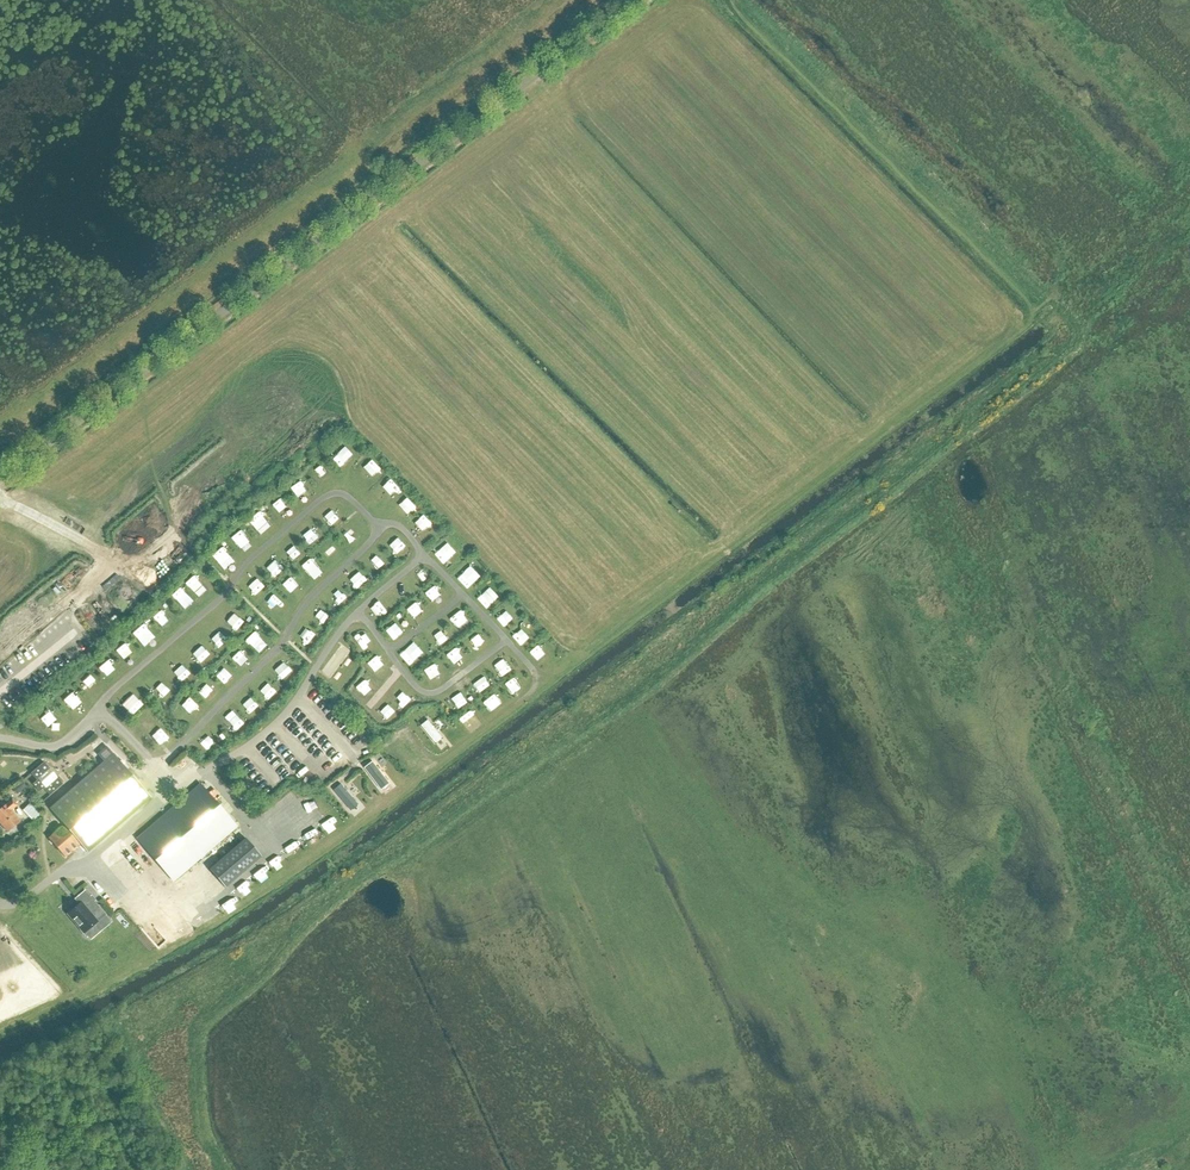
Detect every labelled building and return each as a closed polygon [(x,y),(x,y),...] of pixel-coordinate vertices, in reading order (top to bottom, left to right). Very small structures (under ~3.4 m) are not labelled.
[(193,578),(183,585),(191,596),(201,589),(193,578)] [(175,592),(166,601),(177,612),(185,603),(175,592)] [(158,630),(165,624),(158,615),(151,620),(158,630)] [(127,638),(136,646),(145,637),(136,629),(127,638)] [(203,640),(194,646),(202,656),(210,650),(203,640)] [(92,664),(97,675),(107,670),(102,660),(92,664)] [(278,664),(271,670),(275,675),(282,669),(278,664)] [(196,687),(208,700),(214,694),(202,681),(196,687)] [(239,714),(254,710),(250,699),(236,703),(239,714)] [(43,709),(35,717),(46,730),(55,722),(43,709)] [(304,745),(299,749),(311,762),(316,758),(304,745)] [(49,809),(64,826),(49,840),(65,858),(79,844),(87,853),(151,798),(112,753),(49,809)] [(416,754),(406,759),(412,772),(422,767),(416,754)] [(30,773),(37,780),(32,784),(39,792),(43,788),(49,795),(62,784),(43,762),(30,773)] [(290,764),(284,766),(290,780),(296,777),(290,764)] [(21,781),(16,784),(21,791),(26,787),(21,781)] [(174,881),(237,826),(200,782),(136,838),(174,881)] [(343,800),(347,796),(336,785),(331,790),(343,800)] [(20,822),(11,811),(17,806),(11,799),(0,809),(0,824),(8,833),(20,822)] [(33,820),(43,811),(33,800),(23,809),(33,820)] [(245,838),(209,869),(225,888),(261,856),(245,838)] [(118,875),(120,870),(107,866),(106,871),(118,875)] [(93,900),(99,894),(93,889),(88,895),(93,900)] [(91,914),(98,908),(84,892),(76,898),(80,903),(67,914),(83,932),(97,921),(91,914)]
